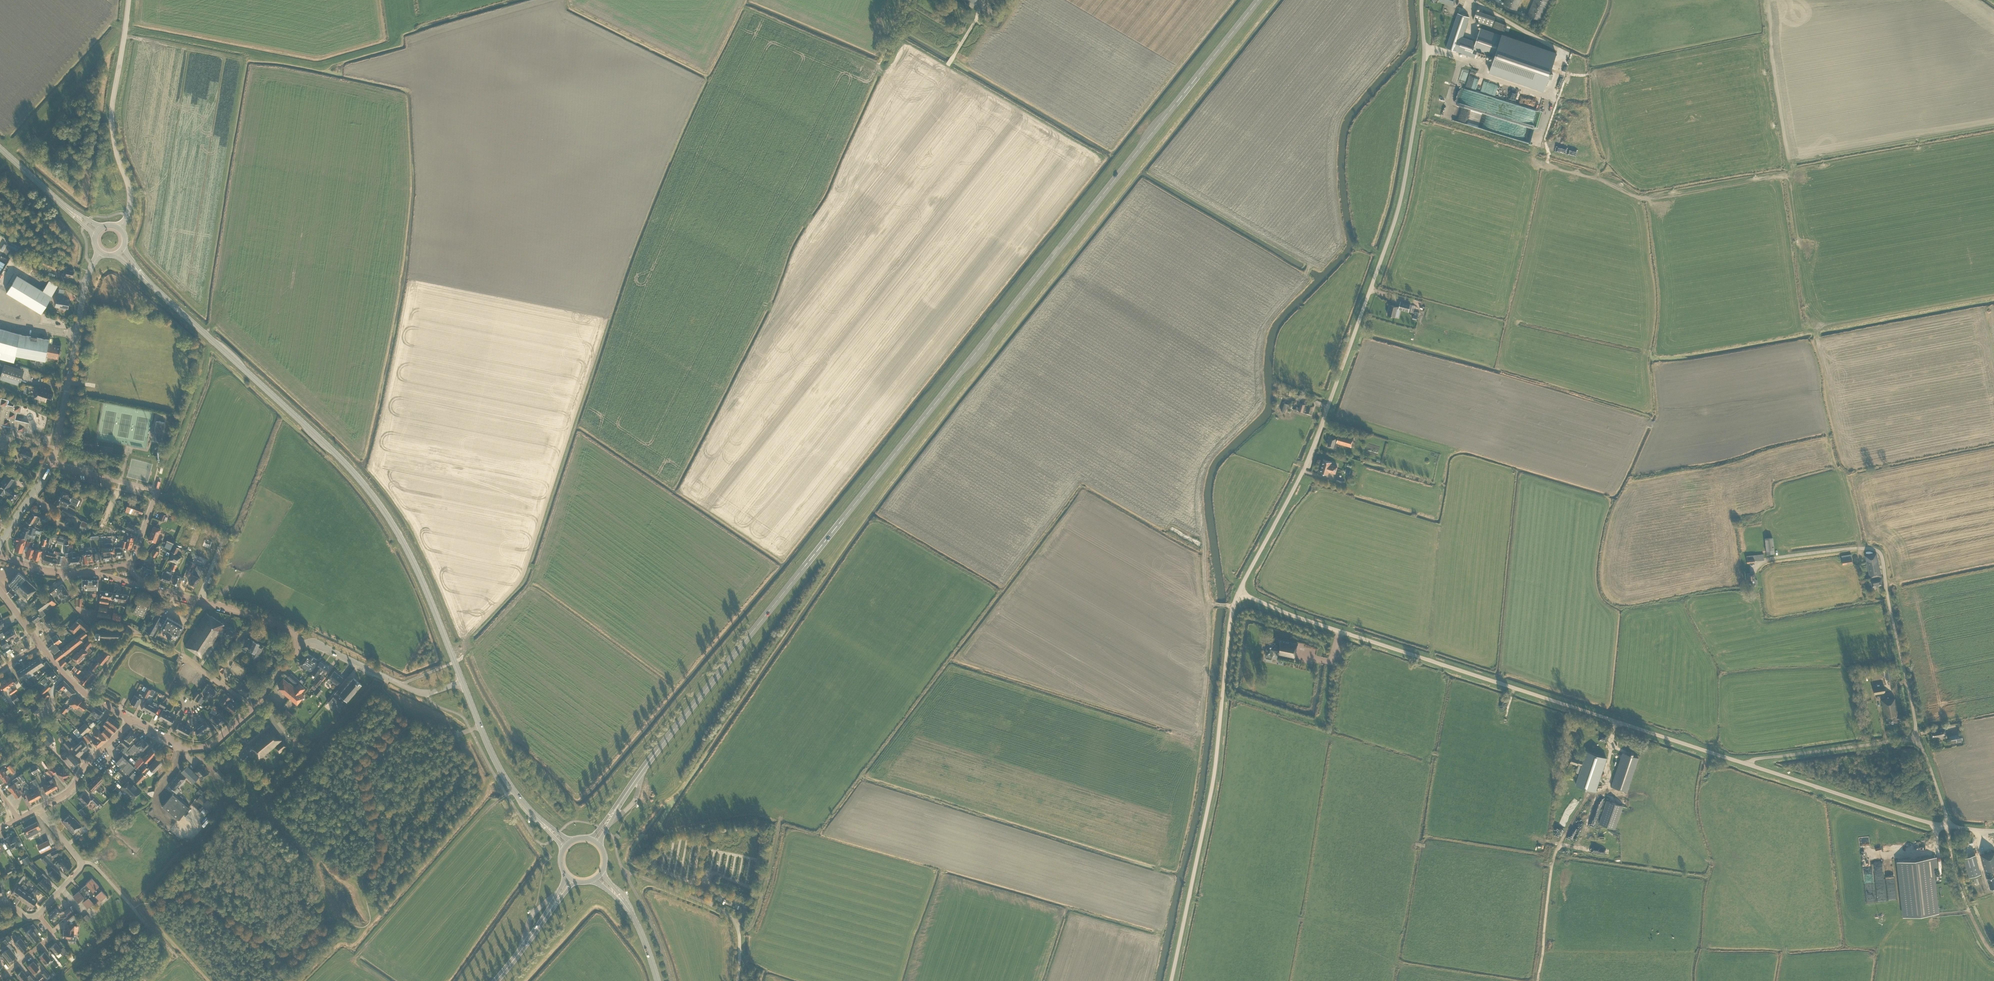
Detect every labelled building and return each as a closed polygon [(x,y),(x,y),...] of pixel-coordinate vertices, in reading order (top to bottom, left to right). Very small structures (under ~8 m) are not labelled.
[(969,1),(967,5),(973,8),(975,4),(976,5),(979,0),(968,0),(969,1)] [(1503,5),(1517,10),(1521,0),(1505,0),(1503,5)] [(1528,15),(1541,21),(1550,0),(1534,0),(1528,15)] [(1474,20),(1492,26),(1496,17),(1477,10),(1474,20)] [(1446,48),(1458,52),(1458,51),(1463,38),(1470,17),(1458,13),(1446,48)] [(1507,25),(1495,21),(1493,27),(1504,32),(1507,25)] [(1495,56),(1502,36),(1480,29),(1476,42),(1463,38),(1458,51),(1475,57),(1477,50),(1495,56)] [(1530,85),(1532,73),(1526,71),(1524,83),(1530,85)] [(1491,98),(1498,76),(1492,74),(1485,96),(1491,98)] [(57,264),(44,259),(42,263),(55,269),(57,264)] [(63,275),(69,277),(69,276),(73,277),(75,271),(70,270),(64,268),(63,275)] [(41,313),(51,296),(58,286),(49,280),(43,291),(17,275),(7,292),(41,313)] [(58,292),(55,305),(61,306),(61,307),(64,308),(65,307),(68,308),(69,300),(63,299),(64,293),(58,292)] [(131,301),(132,296),(120,294),(120,295),(121,295),(120,298),(119,299),(114,298),(113,304),(135,308),(136,302),(131,301)] [(1410,303),(1401,301),(1399,307),(1390,305),(1388,315),(1395,316),(1397,308),(1408,311),(1410,303)] [(46,356),(58,358),(58,361),(61,343),(61,346),(48,344),(49,339),(19,334),(0,329),(0,351),(15,355),(36,359),(35,364),(42,365),(43,360),(45,361),(46,356)] [(5,364),(4,367),(1,378),(19,384),(24,369),(5,364)] [(34,398),(46,402),(47,400),(51,402),(53,394),(48,393),(49,391),(38,387),(34,398)] [(14,403),(13,406),(7,405),(8,400),(1,398),(0,400),(0,424),(2,425),(17,428),(17,431),(24,432),(25,431),(27,431),(29,422),(15,419),(17,412),(20,413),(22,405),(14,403)] [(1297,409),(1314,414),(1316,406),(1302,402),(1301,407),(1298,406),(1297,409)] [(156,420),(155,427),(155,428),(157,428),(155,437),(160,438),(162,439),(165,422),(156,420)] [(1329,440),(1329,441),(1328,446),(1337,448),(1338,442),(1351,446),(1354,437),(1339,433),(1338,437),(1329,435),(1328,440),(1329,440)] [(21,455),(31,458),(33,452),(29,451),(30,448),(24,447),(24,449),(18,447),(16,451),(21,453),(21,455)] [(83,464),(88,465),(88,464),(97,466),(99,458),(89,456),(85,455),(83,464)] [(7,464),(15,469),(18,464),(15,462),(17,458),(14,456),(11,460),(10,459),(7,464)] [(1324,459),(1320,472),(1328,474),(1329,471),(1335,473),(1338,466),(1331,464),(1332,462),(1324,459)] [(13,502),(19,493),(14,489),(13,491),(9,487),(14,480),(9,476),(0,489),(0,493),(3,495),(5,493),(10,496),(8,498),(13,502)] [(63,491),(57,503),(64,506),(62,511),(73,516),(76,509),(68,506),(70,502),(76,505),(79,499),(63,491)] [(134,511),(142,514),(144,508),(128,502),(125,511),(133,514),(134,511)] [(39,530),(40,527),(36,525),(40,518),(33,513),(27,522),(35,527),(34,527),(39,530)] [(80,525),(86,528),(89,523),(82,520),(80,525)] [(35,528),(30,526),(29,529),(24,527),(21,537),(29,540),(29,537),(34,538),(36,533),(40,534),(41,530),(35,528)] [(153,526),(148,540),(155,542),(161,529),(153,526)] [(127,541),(125,547),(130,549),(130,547),(131,547),(133,542),(135,535),(127,532),(125,535),(127,536),(127,537),(127,538),(126,541),(127,541)] [(46,542),(51,543),(52,539),(54,539),(53,541),(56,542),(58,535),(53,534),(53,536),(48,535),(46,542)] [(15,550),(22,552),(27,541),(18,537),(17,541),(18,541),(15,550)] [(1191,537),(1190,541),(1200,546),(1202,543),(1191,537)] [(1765,538),(1767,554),(1774,553),(1773,537),(1765,538)] [(102,560),(113,558),(112,553),(115,553),(115,548),(115,547),(113,547),(113,542),(105,543),(105,547),(101,548),(102,560)] [(35,549),(37,544),(33,543),(32,548),(28,547),(26,555),(32,557),(35,549)] [(69,544),(65,544),(65,552),(66,557),(69,557),(69,564),(81,564),(80,556),(76,556),(76,552),(69,552),(69,544)] [(96,561),(101,560),(100,552),(96,553),(95,547),(92,548),(94,561),(96,561)] [(123,556),(123,547),(121,547),(115,548),(115,553),(115,557),(123,556)] [(33,558),(39,560),(42,551),(37,549),(38,548),(36,548),(33,558)] [(43,561),(51,563),(54,553),(49,552),(50,551),(49,550),(46,549),(43,561)] [(86,551),(86,554),(82,554),(83,563),(84,563),(85,564),(86,564),(87,563),(88,563),(88,562),(93,561),(91,550),(86,551)] [(63,556),(54,553),(51,563),(56,565),(57,562),(61,564),(63,556)] [(173,563),(176,564),(177,563),(180,557),(172,554),(169,560),(174,562),(173,563)] [(1764,554),(1747,556),(1747,563),(1755,562),(1755,560),(1764,559),(1764,554)] [(154,570),(153,570),(155,565),(147,562),(145,566),(144,566),(141,572),(152,576),(154,570)] [(192,585),(194,586),(196,582),(198,583),(202,572),(195,569),(192,574),(191,574),(190,576),(191,577),(189,583),(192,584),(192,585)] [(160,579),(169,582),(172,574),(173,575),(174,571),(171,570),(170,574),(163,571),(160,579)] [(172,583),(178,585),(181,577),(176,575),(177,572),(175,571),(172,577),(174,578),(172,583)] [(11,589),(7,592),(12,596),(15,593),(13,591),(14,590),(26,600),(37,588),(25,578),(19,572),(9,583),(14,587),(12,590),(11,589)] [(1749,579),(1749,585),(1757,584),(1757,579),(1756,579),(1755,573),(1747,573),(1748,579),(1749,579)] [(98,580),(82,580),(82,589),(97,590),(97,586),(98,586),(98,580)] [(69,594),(63,584),(56,588),(59,593),(58,594),(61,599),(69,594)] [(112,599),(113,592),(100,590),(99,602),(108,603),(109,599),(112,599)] [(119,600),(120,594),(113,592),(112,599),(119,600)] [(40,610),(29,618),(33,623),(45,614),(42,609),(51,603),(53,606),(56,603),(50,595),(36,605),(40,610)] [(149,605),(138,600),(132,611),(143,617),(149,605)] [(97,617),(110,619),(112,611),(107,610),(108,606),(99,604),(98,611),(97,617)] [(113,612),(112,619),(120,621),(121,615),(117,614),(117,613),(113,612)] [(147,631),(147,632),(153,635),(164,615),(158,612),(150,626),(147,624),(144,630),(147,631)] [(225,626),(225,625),(207,613),(185,646),(203,658),(220,633),(223,635),(223,634),(231,639),(236,632),(228,627),(227,627),(225,626)] [(183,625),(167,617),(161,627),(171,632),(168,638),(171,640),(174,635),(174,634),(177,636),(183,625)] [(80,626),(79,625),(82,621),(79,618),(73,624),(78,629),(80,626)] [(51,619),(46,623),(52,632),(58,627),(51,619)] [(80,626),(86,631),(90,627),(82,621),(79,625),(80,626)] [(74,633),(78,629),(73,624),(69,629),(74,633)] [(95,637),(120,637),(122,635),(122,632),(120,629),(95,628),(95,630),(95,635),(95,637)] [(0,643),(4,649),(12,644),(10,641),(9,642),(9,641),(14,637),(16,635),(14,632),(15,631),(13,629),(12,629),(4,634),(6,636),(2,639),(3,641),(0,643)] [(54,654),(60,650),(57,645),(61,642),(57,635),(52,638),(54,641),(48,645),(54,654)] [(78,636),(67,645),(71,650),(82,641),(81,639),(78,636)] [(252,656),(257,658),(263,645),(259,643),(253,640),(248,638),(247,640),(244,639),(241,645),(249,648),(249,649),(254,651),(252,656)] [(84,645),(85,646),(84,648),(89,653),(92,650),(89,647),(93,642),(90,639),(84,645)] [(1271,659),(1272,656),(1273,652),(1277,652),(1276,653),(1279,653),(1279,655),(1295,658),(1298,643),(1279,640),(1278,645),(1275,645),(1275,643),(1268,641),(1266,654),(1267,654),(1266,658),(1271,659)] [(65,655),(71,650),(67,645),(61,650),(65,655)] [(238,648),(234,645),(226,656),(230,659),(238,648)] [(78,652),(72,657),(79,663),(82,660),(81,659),(87,653),(82,648),(79,652),(78,652)] [(53,655),(57,660),(64,655),(60,650),(53,655)] [(97,660),(102,665),(110,655),(104,650),(100,655),(101,655),(97,660)] [(314,668),(318,663),(316,661),(317,660),(307,653),(302,661),(303,661),(300,664),(310,671),(310,670),(312,671),(314,668)] [(39,657),(33,661),(38,669),(44,665),(39,657)] [(29,663),(27,665),(33,672),(38,669),(33,661),(31,662),(30,661),(29,662),(29,663)] [(328,667),(320,661),(315,669),(312,674),(316,676),(319,672),(322,674),(323,675),(328,667)] [(24,667),(22,668),(27,676),(33,672),(27,665),(26,666),(25,664),(23,666),(24,667)] [(216,671),(221,674),(224,671),(223,671),(225,669),(223,668),(223,667),(220,665),(216,671)] [(22,680),(27,676),(22,668),(16,672),(22,680)] [(80,681),(84,685),(87,681),(88,681),(94,674),(90,670),(80,681)] [(40,681),(45,686),(40,691),(43,695),(51,687),(46,682),(49,679),(52,682),(57,677),(52,671),(40,681)] [(342,678),(334,671),(328,678),(337,685),(342,678)] [(79,681),(82,677),(76,672),(73,675),(79,681)] [(287,676),(295,683),(299,679),(291,672),(287,676)] [(11,676),(6,680),(10,686),(15,682),(11,676)] [(313,683),(317,686),(322,680),(319,678),(318,677),(313,683)] [(356,680),(353,677),(341,693),(338,690),(333,695),(327,701),(340,712),(348,702),(347,701),(361,684),(358,682),(356,680)] [(295,688),(289,683),(283,678),(279,683),(282,685),(279,688),(296,704),(303,695),(301,693),(304,689),(299,684),(295,688)] [(5,690),(10,686),(6,680),(0,684),(5,690)] [(62,689),(65,691),(62,694),(65,697),(67,694),(71,697),(76,692),(64,680),(56,687),(60,691),(62,689)] [(242,682),(237,689),(246,695),(249,691),(254,695),(257,691),(251,687),(250,688),(242,682)] [(1873,687),(1874,694),(1885,692),(1884,685),(1873,687)] [(145,691),(142,695),(147,698),(151,689),(147,687),(146,688),(144,686),(142,690),(145,691)] [(210,687),(203,697),(207,699),(210,694),(212,696),(214,694),(215,694),(217,691),(213,688),(212,689),(210,687)] [(313,693),(318,696),(322,691),(318,687),(313,693)] [(41,697),(44,700),(49,695),(46,692),(41,697)] [(130,703),(137,707),(142,699),(141,699),(143,696),(141,695),(142,694),(140,693),(138,697),(134,695),(130,703)] [(225,707),(232,712),(236,707),(229,702),(228,702),(231,698),(225,694),(221,701),(226,704),(227,705),(225,707)] [(82,700),(75,696),(70,704),(76,708),(74,711),(80,715),(86,705),(81,702),(82,700)] [(1895,698),(1891,699),(1890,698),(1882,700),(1884,717),(1886,717),(1887,723),(1898,721),(1898,719),(1902,718),(1902,715),(1898,715),(1895,698)] [(41,699),(37,703),(42,708),(46,704),(41,699)] [(145,711),(147,712),(152,704),(146,701),(141,709),(143,710),(143,711),(145,712),(145,711)] [(159,706),(156,705),(157,703),(153,701),(152,704),(147,712),(154,715),(159,706)] [(103,712),(95,707),(90,713),(98,718),(103,712)] [(158,718),(164,721),(169,713),(170,711),(167,709),(166,710),(163,709),(163,710),(158,718)] [(283,713),(289,718),(292,714),(286,709),(283,713)] [(210,718),(213,722),(212,723),(217,728),(225,721),(224,719),(226,717),(220,711),(216,715),(218,718),(217,719),(213,715),(210,718)] [(56,716),(60,720),(64,716),(61,712),(56,716)] [(164,721),(170,725),(175,717),(169,713),(164,721)] [(105,728),(107,730),(114,720),(109,716),(103,725),(106,727),(105,728)] [(120,724),(114,720),(107,730),(111,734),(113,733),(116,729),(120,724)] [(205,721),(200,725),(205,732),(207,731),(208,732),(210,731),(209,730),(211,728),(205,721)] [(179,722),(175,730),(181,734),(185,726),(179,722)] [(78,729),(83,735),(90,728),(85,723),(78,729)] [(199,736),(205,732),(200,725),(194,729),(199,736)] [(191,729),(185,726),(181,734),(187,737),(191,729)] [(270,726),(248,744),(249,745),(238,754),(243,759),(252,751),(259,760),(280,741),(282,740),(270,726)] [(1931,731),(1932,737),(1941,735),(1941,737),(1946,736),(1945,727),(1940,728),(1940,730),(1931,731)] [(101,732),(107,738),(111,734),(107,730),(105,728),(101,732)] [(40,736),(48,745),(54,739),(46,731),(40,736)] [(94,735),(96,737),(102,743),(106,739),(98,731),(94,735)] [(130,732),(124,739),(123,739),(120,742),(127,749),(130,745),(127,742),(128,741),(130,743),(135,737),(130,732)] [(92,738),(86,733),(83,736),(88,742),(92,738)] [(97,748),(102,743),(96,737),(92,741),(97,748)] [(302,744),(296,737),(293,740),(299,747),(297,749),(302,754),(305,748),(302,745),(302,744)] [(77,744),(83,751),(88,747),(82,740),(80,742),(77,739),(75,741),(77,744)] [(134,744),(131,747),(127,751),(131,755),(135,751),(137,752),(140,749),(142,752),(149,745),(145,741),(145,742),(142,739),(139,741),(138,741),(135,745),(134,744)] [(282,740),(280,741),(281,742),(274,747),(279,753),(287,746),(282,741),(282,740)] [(63,743),(69,749),(72,746),(66,741),(63,743)] [(75,746),(72,749),(79,756),(83,751),(77,744),(75,741),(73,743),(75,746)] [(157,752),(152,747),(142,758),(147,763),(157,752)] [(116,762),(128,773),(135,766),(123,755),(126,751),(124,748),(123,748),(118,753),(122,756),(116,762)] [(61,756),(73,769),(81,761),(78,758),(77,759),(71,752),(68,749),(61,756)] [(1595,791),(1606,758),(1587,751),(1576,784),(1595,791)] [(1623,752),(1611,786),(1627,791),(1639,758),(1623,752)] [(1578,764),(1581,765),(1583,760),(1579,759),(1580,758),(1572,755),(1570,761),(1578,764)] [(164,762),(158,757),(148,767),(154,772),(164,762)] [(210,772),(207,768),(206,769),(201,764),(193,771),(187,765),(181,771),(193,782),(199,776),(202,780),(210,772)] [(37,765),(30,768),(33,773),(40,770),(37,765)] [(121,767),(117,772),(123,778),(127,773),(121,767)] [(57,774),(63,781),(67,778),(66,777),(69,774),(63,768),(57,774)] [(219,769),(216,771),(214,773),(223,782),(227,778),(219,769)] [(134,780),(138,783),(146,776),(142,772),(134,780)] [(10,778),(6,773),(0,777),(4,782),(10,778)] [(109,782),(99,773),(95,777),(101,783),(103,781),(107,784),(109,782)] [(179,790),(177,788),(185,779),(179,774),(172,782),(173,782),(169,786),(173,790),(173,791),(176,794),(179,790)] [(99,785),(101,783),(95,777),(91,781),(101,790),(103,789),(99,785)] [(52,790),(58,787),(53,778),(47,781),(49,784),(52,790)] [(129,796),(132,799),(141,790),(130,779),(121,788),(127,795),(129,796)] [(17,781),(8,788),(12,793),(17,788),(20,787),(18,785),(19,785),(17,781)] [(100,791),(101,790),(91,781),(87,785),(94,791),(95,789),(99,792),(100,791)] [(47,793),(52,790),(49,784),(47,785),(46,784),(42,786),(47,793)] [(17,788),(12,793),(16,798),(22,793),(20,789),(19,790),(17,788)] [(34,792),(32,793),(36,799),(41,796),(37,788),(34,790),(34,792)] [(30,802),(36,799),(32,793),(30,794),(30,792),(26,794),(30,802)] [(83,806),(90,799),(84,793),(79,798),(82,801),(80,803),(83,806)] [(189,806),(173,793),(162,806),(178,820),(189,806)] [(202,804),(206,800),(200,795),(197,799),(202,804)] [(98,805),(100,803),(94,797),(91,800),(97,806),(97,805),(98,805)] [(1599,823),(1615,828),(1623,806),(1607,800),(1599,823)] [(65,825),(73,834),(81,826),(73,817),(72,818),(69,815),(62,821),(65,825)] [(1584,834),(1593,837),(1597,826),(1588,823),(1584,834)] [(37,832),(33,824),(24,828),(27,833),(25,834),(26,838),(35,833),(37,832)] [(19,841),(17,836),(12,838),(10,835),(4,838),(9,848),(15,845),(14,844),(19,841)] [(47,840),(38,845),(41,852),(51,847),(47,840)] [(1984,867),(1986,875),(1986,874),(1989,885),(1993,884),(1993,852),(1992,853),(1991,850),(1987,851),(1988,853),(1980,855),(1984,867)] [(1963,857),(1968,873),(1979,870),(1974,853),(1963,857)] [(24,865),(30,862),(27,856),(21,859),(24,865)] [(41,860),(47,866),(51,861),(45,856),(41,860)] [(1938,870),(1936,857),(1897,862),(1904,917),(1938,913),(1933,870),(1938,870)] [(64,858),(59,863),(58,862),(56,864),(59,867),(61,865),(66,870),(72,865),(64,858)] [(56,881),(61,876),(53,868),(51,866),(49,868),(51,870),(48,874),(56,881)] [(52,886),(45,879),(47,877),(43,873),(39,877),(41,879),(38,882),(47,891),(52,886)] [(73,896),(78,902),(81,899),(83,901),(83,902),(88,908),(93,903),(94,904),(99,899),(100,901),(106,895),(101,890),(100,890),(97,887),(99,886),(92,878),(86,883),(86,884),(83,886),(80,888),(82,890),(79,892),(79,891),(73,896)] [(1889,900),(1898,899),(1895,882),(1887,883),(1889,900)] [(12,893),(17,897),(25,885),(23,884),(21,887),(17,885),(12,893)] [(17,897),(22,900),(27,892),(24,890),(27,886),(25,885),(17,897)] [(22,900),(27,904),(35,892),(33,891),(30,894),(27,892),(22,900)] [(37,893),(35,892),(27,904),(32,907),(37,899),(34,897),(37,893)] [(48,915),(53,919),(57,915),(57,916),(60,912),(55,908),(48,915)] [(70,919),(73,917),(75,915),(74,914),(72,912),(66,917),(68,920),(70,919)] [(36,933),(39,931),(33,923),(30,926),(31,928),(25,933),(27,935),(26,936),(28,938),(29,938),(33,942),(39,936),(36,933)] [(63,937),(69,938),(68,940),(76,941),(76,934),(74,934),(74,931),(74,925),(67,925),(67,930),(63,929),(63,937)] [(14,943),(18,948),(19,947),(22,951),(27,946),(24,943),(20,938),(14,943)] [(13,948),(9,943),(5,946),(7,949),(2,952),(9,961),(16,956),(11,949),(13,948)] [(50,947),(56,954),(59,951),(62,955),(64,953),(65,954),(68,952),(63,947),(61,949),(56,943),(50,947)] [(42,960),(44,963),(50,959),(44,952),(39,956),(42,960)] [(33,961),(27,966),(33,973),(39,968),(33,961)] [(17,974),(22,980),(24,980),(26,979),(27,980),(32,980),(34,980),(30,975),(27,977),(22,970),(17,974)]
